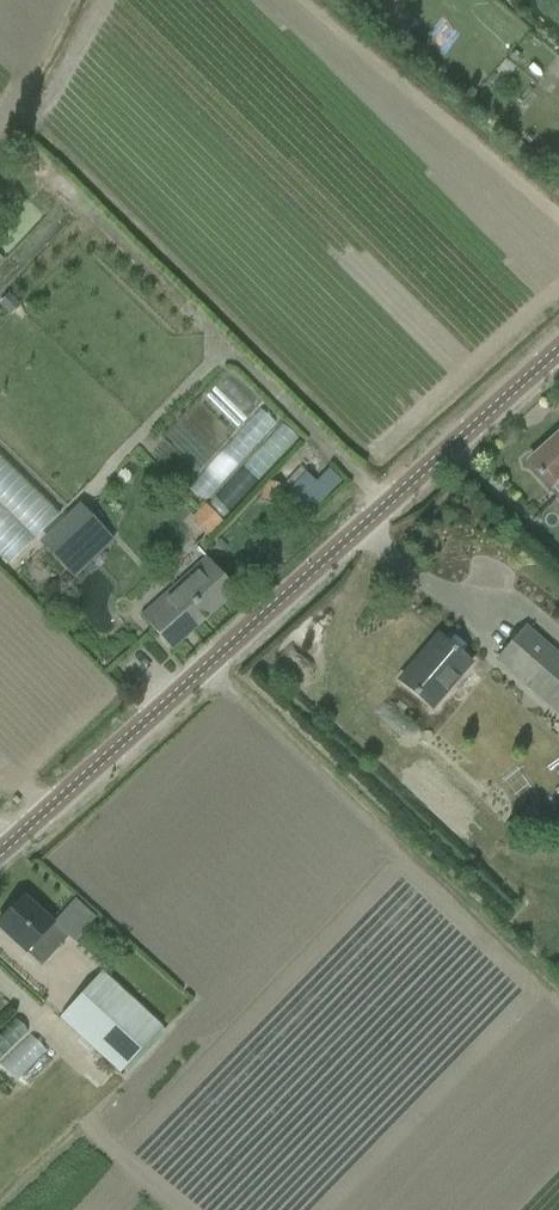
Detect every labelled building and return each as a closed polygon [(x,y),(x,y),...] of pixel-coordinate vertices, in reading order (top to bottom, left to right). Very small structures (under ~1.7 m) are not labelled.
[(0,302),(0,305),(9,314),(17,307),(6,296),(0,302)] [(558,436),(528,463),(550,487),(552,489),(555,486),(558,490),(558,436)] [(315,482),(298,500),(311,512),(341,481),(328,469),(315,482)] [(265,483),(260,499),(278,505),(283,488),(265,483)] [(204,504),(189,519),(206,536),(221,521),(204,504)] [(81,509),(42,547),(72,578),(111,540),(81,509)] [(141,617),(155,633),(172,650),(236,592),(221,574),(206,558),(141,617)] [(516,676),(558,714),(558,657),(526,628),(497,661),(516,676)] [(413,664),(399,681),(417,696),(431,708),(472,661),(457,650),(438,635),(437,636),(440,639),(416,667),(413,664)] [(40,966),(66,937),(41,913),(23,897),(0,922),(0,929),(26,953),(40,966)] [(119,1072),(161,1027),(100,972),(59,1017),(119,1072)] [(28,1085),(56,1053),(28,1027),(0,1059),(0,1060),(28,1085)]
